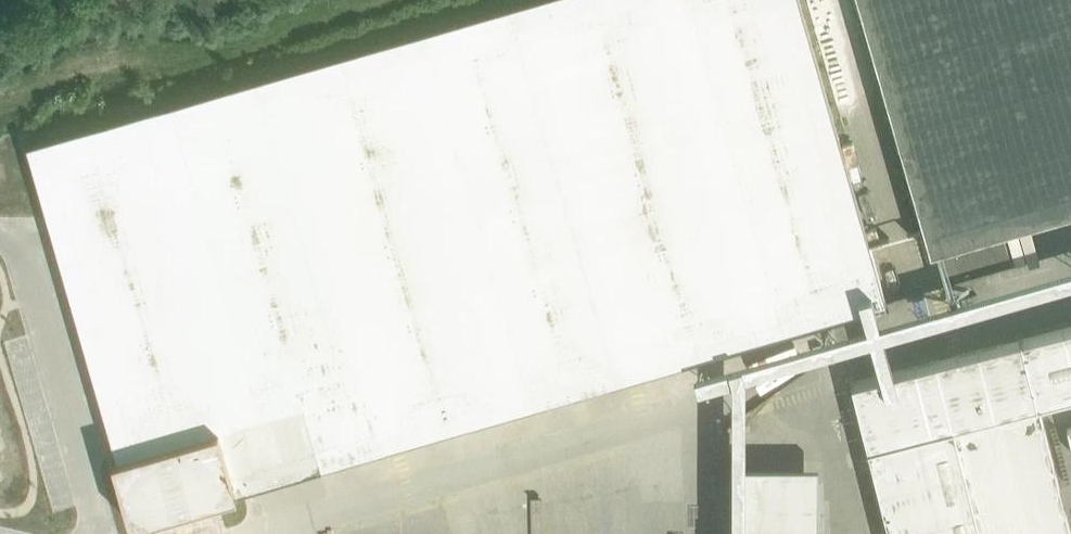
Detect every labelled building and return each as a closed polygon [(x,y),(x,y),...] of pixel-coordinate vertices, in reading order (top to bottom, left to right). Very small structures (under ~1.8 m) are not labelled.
[(27,143),(33,164),(104,390),(118,442),(122,453),(117,454),(118,456),(136,518),(234,490),(215,426),(302,401),(321,465),(323,465),(342,459),(353,456),(471,422),(555,398),(864,310),(875,306),(887,303),(881,282),(800,0),(524,0),(27,143)] [(925,227),(931,247),(1070,207),(1070,0),(860,0),(925,227)] [(891,533),(1070,533),(1070,530),(1039,403),(1070,395),(1070,326),(852,381),(891,533)]
